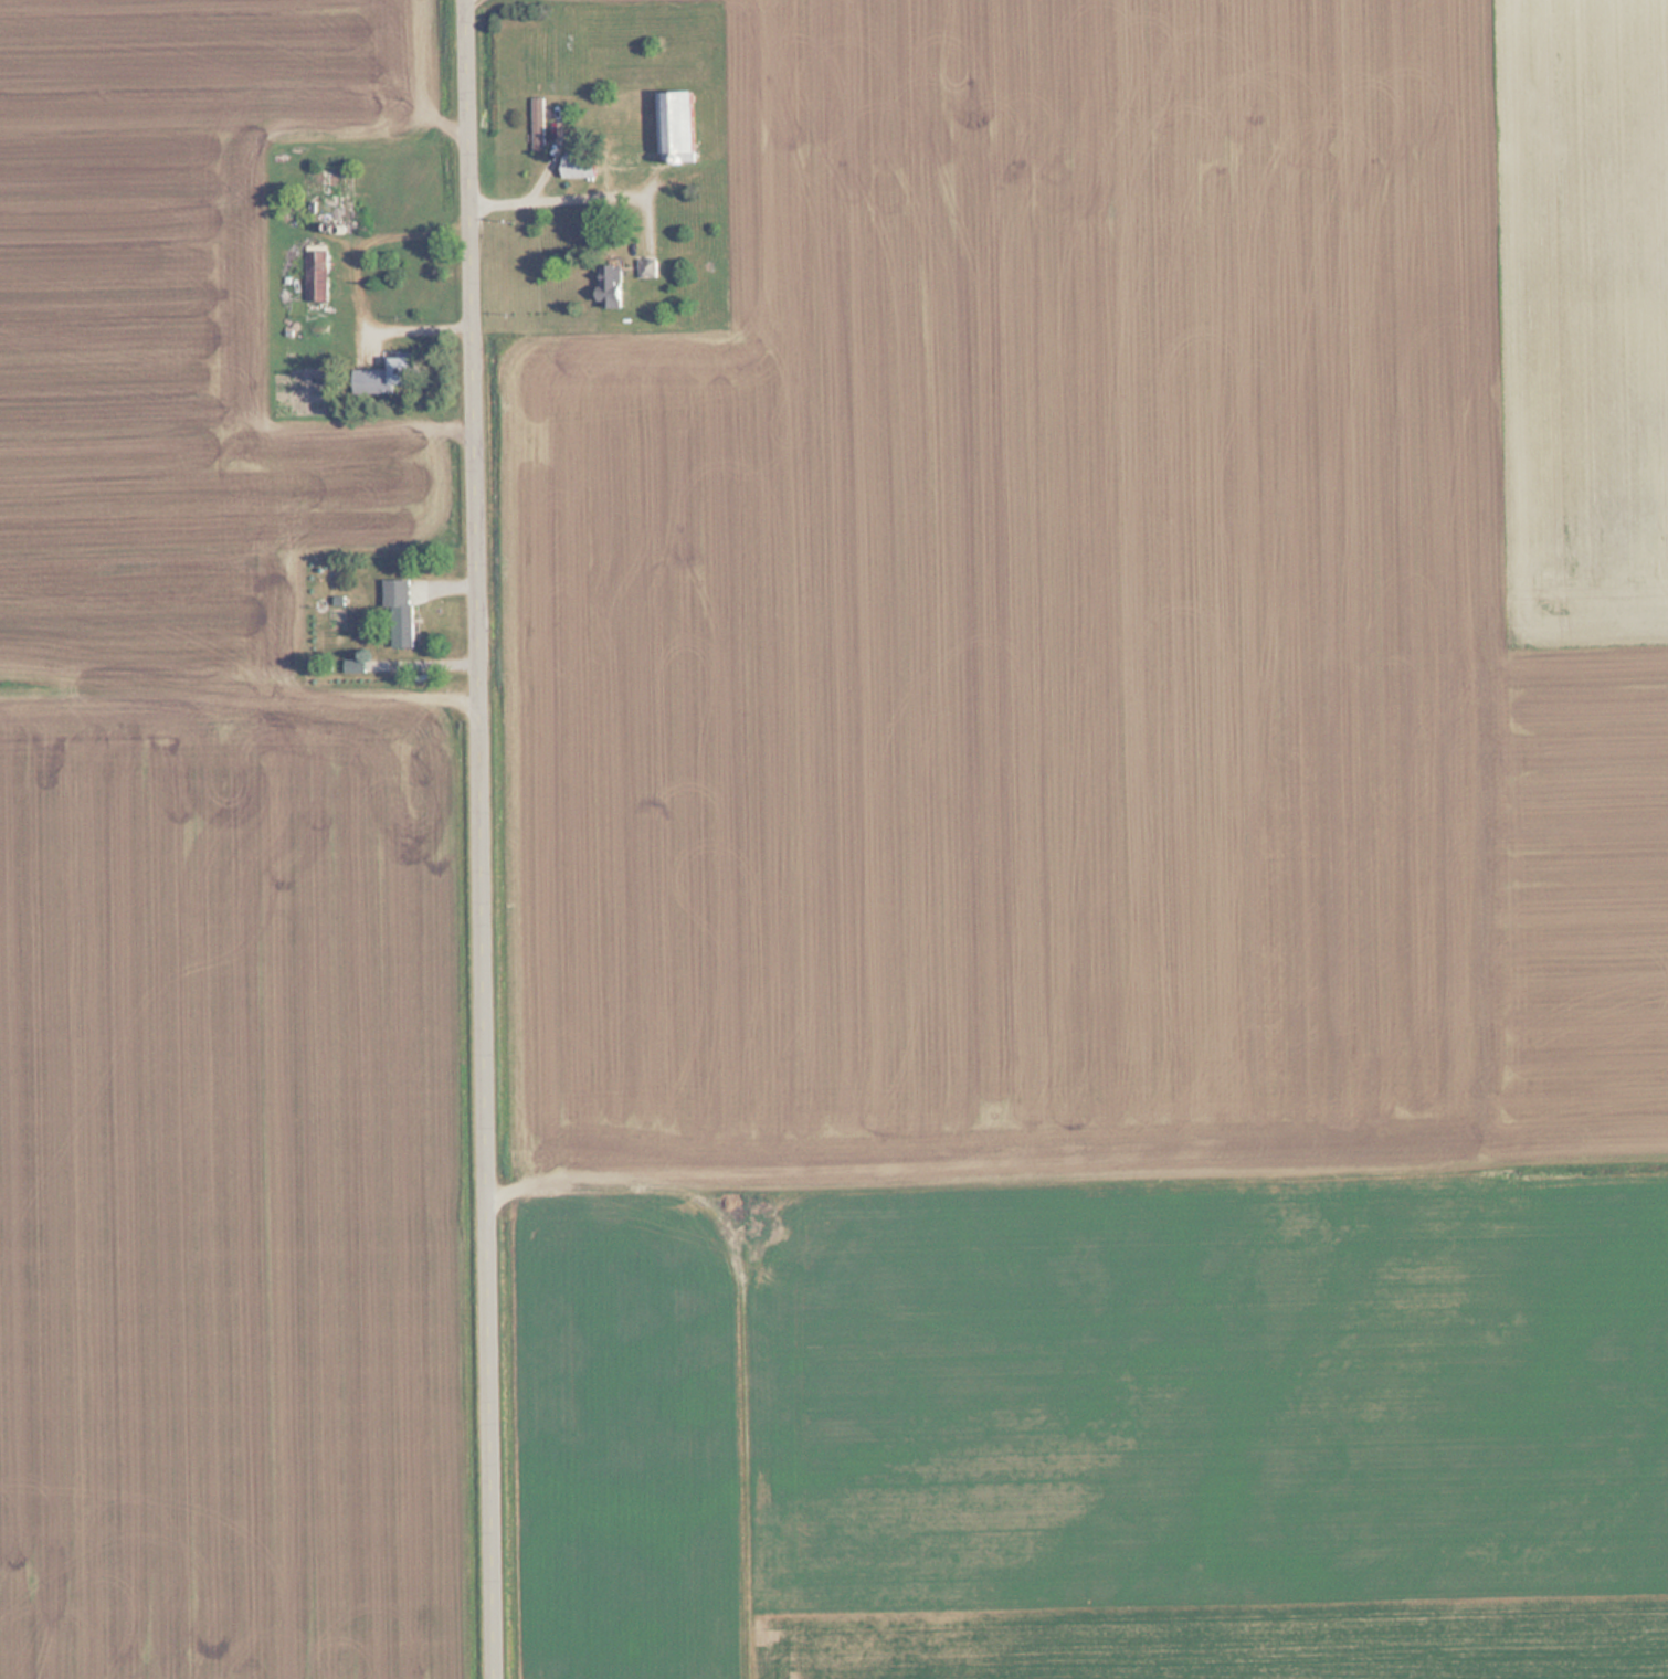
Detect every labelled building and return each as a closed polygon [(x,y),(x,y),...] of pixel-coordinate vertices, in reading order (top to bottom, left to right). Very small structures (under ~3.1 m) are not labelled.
[(699,150),(697,89),(663,91),(665,151),(699,150)] [(546,150),(546,97),(534,97),(534,150),(546,150)] [(599,154),(565,154),(565,177),(599,177),(599,154)] [(308,221),(344,221),(344,167),(308,167),(308,221)] [(308,250),(308,300),(329,300),(329,250),(308,250)] [(641,257),(641,276),(658,276),(658,257),(641,257)] [(603,306),(625,306),(625,263),(603,263),(603,306)] [(354,392),(396,393),(396,383),(419,383),(419,357),(394,356),(394,369),(354,369),(354,392)] [(415,578),(387,579),(387,609),(395,609),(396,646),(416,645),(415,578)]
